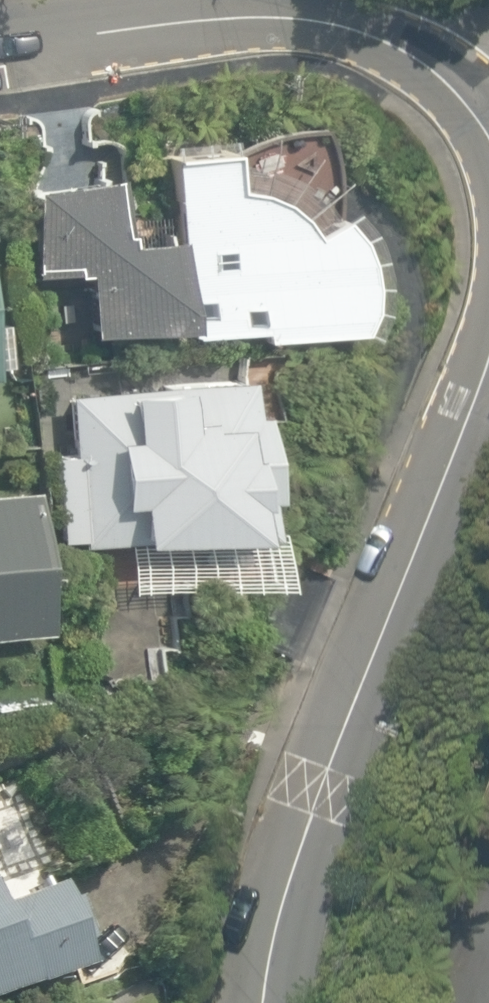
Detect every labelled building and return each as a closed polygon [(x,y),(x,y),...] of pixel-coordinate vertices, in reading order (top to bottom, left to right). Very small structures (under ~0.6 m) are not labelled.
[(243,328),(243,338),(337,328),(344,334),(350,322),(355,309),(358,295),(359,281),(359,267),(356,254),(353,241),(347,228),(340,216),(332,205),(321,213),(320,169),(307,125),(250,136),(218,152),(217,139),(159,143),(178,333),(243,328)] [(77,268),(84,334),(174,324),(164,235),(115,240),(108,175),(19,185),(29,273),(77,268)] [(240,416),(237,377),(60,395),(66,455),(48,456),(57,543),(77,541),(77,547),(251,530),(247,495),(257,494),(249,415),(240,416)] [(45,629),(28,487),(0,490),(0,634),(45,629)] [(202,626),(290,659),(323,572),(234,539),(202,626)] [(74,971),(67,948),(76,945),(62,902),(52,905),(46,888),(0,903),(0,996),(74,971)]
